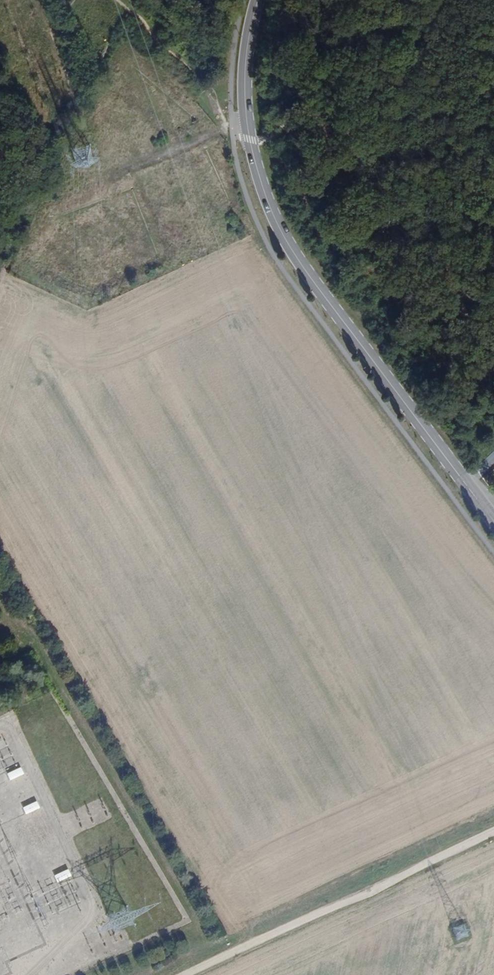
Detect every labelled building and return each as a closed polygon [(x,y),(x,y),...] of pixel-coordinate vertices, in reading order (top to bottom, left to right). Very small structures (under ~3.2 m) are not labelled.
[(94,159),(89,143),(72,149),(77,164),(94,159)] [(22,766),(9,772),(11,778),(25,772),(22,766)] [(35,802),(24,807),(27,814),(38,809),(35,802)] [(68,869),(55,875),(58,882),(71,875),(68,869)]
